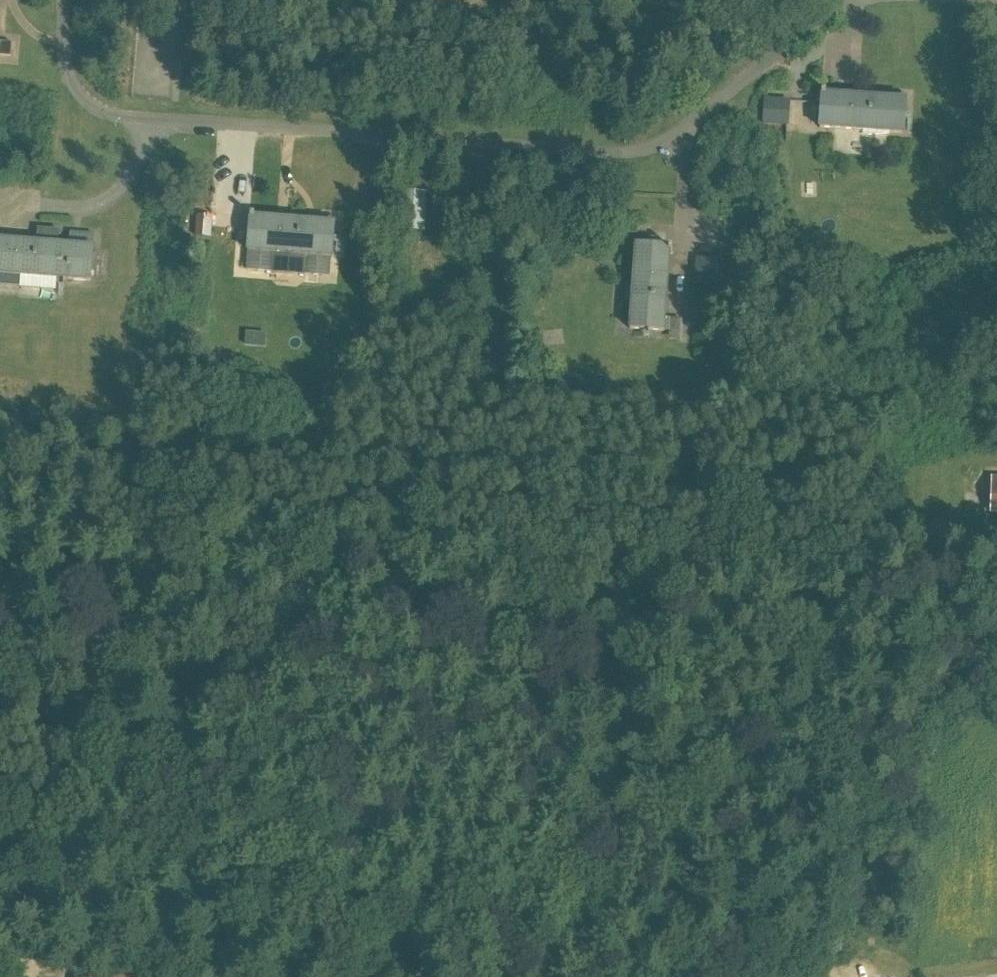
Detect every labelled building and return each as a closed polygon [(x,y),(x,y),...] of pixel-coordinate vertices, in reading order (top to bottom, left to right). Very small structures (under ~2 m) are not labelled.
[(11,57),(12,43),(0,42),(0,56),(11,57)] [(906,100),(822,93),(819,127),(903,133),(906,100)] [(791,103),(765,101),(763,127),(789,129),(791,103)] [(402,232),(427,232),(428,193),(402,192),(402,232)] [(197,216),(196,238),(212,239),(214,217),(197,216)] [(248,250),(247,271),(275,273),(276,253),(304,255),(303,275),(330,278),(332,257),(334,223),(335,220),(313,219),(313,222),(251,217),(248,250)] [(20,286),(21,276),(91,281),(93,247),(94,234),(82,233),(81,246),(68,245),(60,245),(61,230),(38,228),(36,243),(0,240),(0,285),(20,286)] [(630,329),(665,331),(670,247),(635,245),(630,329)] [(723,261),(697,260),(695,285),(721,287),(723,261)] [(671,346),(682,345),(682,327),(671,327),(671,346)] [(249,359),(269,359),(269,340),(249,340),(249,359)]
